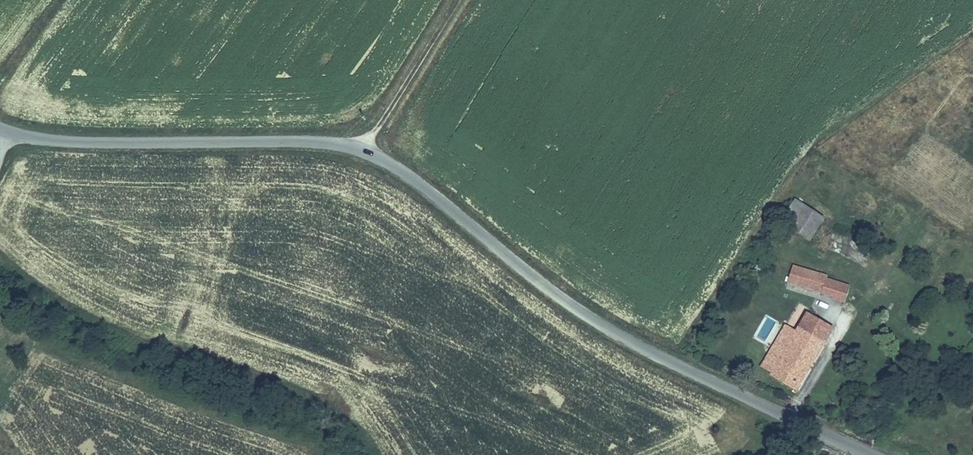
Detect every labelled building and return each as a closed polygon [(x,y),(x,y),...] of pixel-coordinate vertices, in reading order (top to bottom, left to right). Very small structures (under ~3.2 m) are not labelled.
[(791,226),(804,206),(795,199),(782,221),(791,226)] [(823,218),(804,206),(791,226),(810,239),(823,218)] [(845,302),(851,285),(847,283),(846,285),(827,279),(827,276),(783,262),(778,279),(845,302)] [(752,284),(764,266),(759,263),(747,281),(752,284)] [(817,319),(826,302),(816,297),(804,297),(801,302),(805,305),(802,310),(806,314),(796,333),(786,327),(763,366),(772,373),(772,376),(796,391),(832,329),(817,319)]
